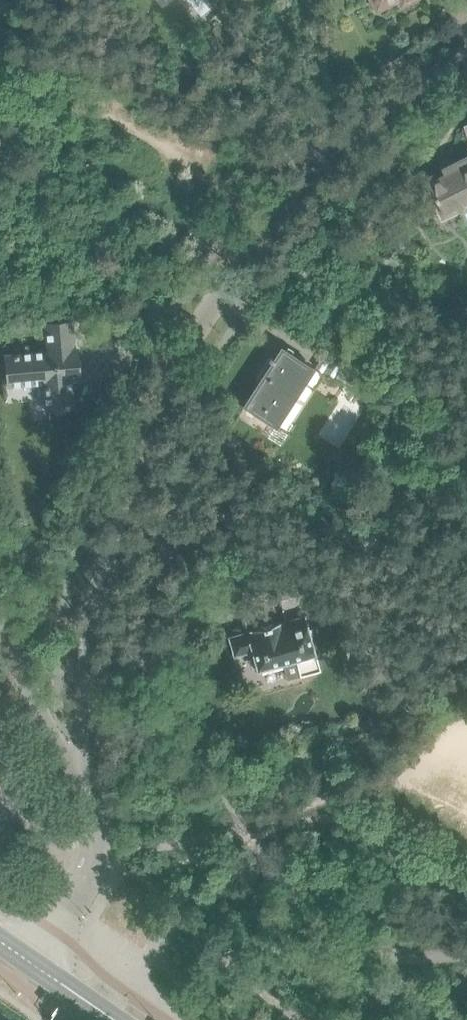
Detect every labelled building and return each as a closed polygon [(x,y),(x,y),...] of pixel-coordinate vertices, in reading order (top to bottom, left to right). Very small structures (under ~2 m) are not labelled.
[(376,8),(378,7),(379,9),(395,0),(371,0),(376,8)] [(454,163),(442,168),(441,169),(444,174),(427,182),(428,185),(444,214),(466,203),(466,156),(454,163)] [(80,379),(78,351),(77,349),(74,349),(73,343),(74,343),(72,321),(46,324),(49,351),(21,354),(21,353),(14,353),(14,355),(5,355),(8,385),(45,382),(47,410),(73,407),(71,380),(80,379)] [(277,427),(306,382),(312,368),(283,348),(275,359),(270,356),(268,359),(273,362),(245,406),(259,416),(277,427)] [(381,387),(346,365),(338,378),(372,400),(380,388),(381,387)] [(321,670),(311,636),(305,615),(286,620),(277,590),(239,600),(248,631),(228,636),(234,656),(252,651),(258,671),(284,663),(288,679),(301,675),(321,670)]
